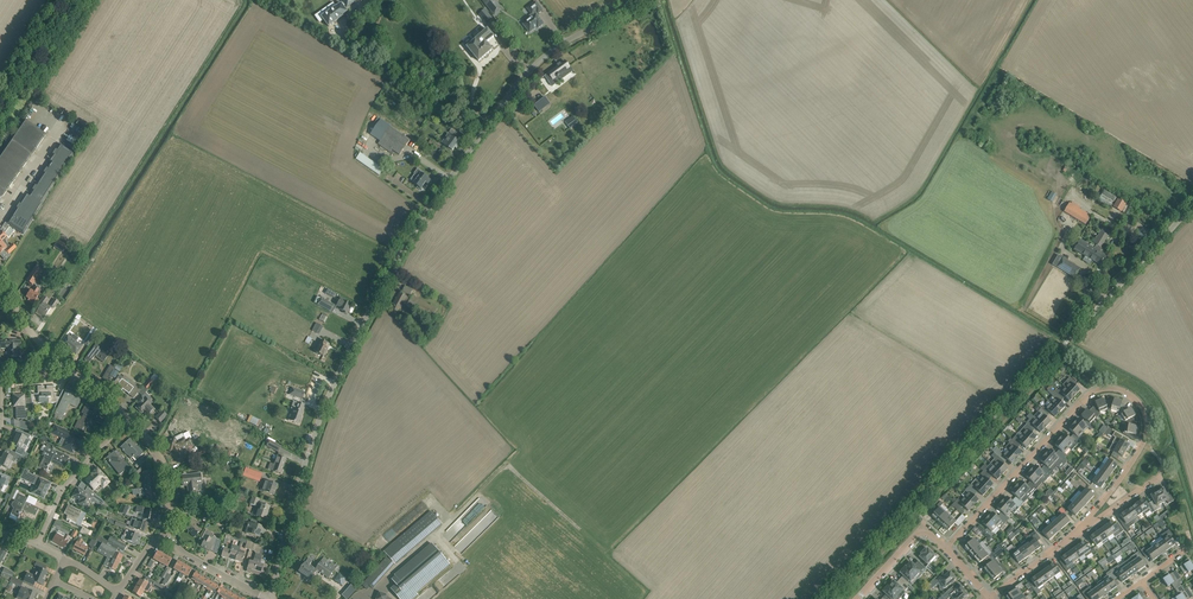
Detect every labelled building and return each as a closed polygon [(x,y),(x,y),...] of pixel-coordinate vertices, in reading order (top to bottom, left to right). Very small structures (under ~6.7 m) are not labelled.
[(316,16),(320,22),(324,19),(329,27),(343,16),(343,15),(347,12),(343,6),(345,5),(347,7),(355,1),(354,0),(342,0),(344,2),(342,4),(341,3),(337,7),(336,7),(324,15),(322,12),(316,16)] [(495,15),(502,9),(495,0),(483,0),(495,15)] [(525,28),(526,27),(530,32),(537,27),(538,28),(544,24),(537,14),(538,13),(538,14),(543,10),(536,1),(527,8),(532,14),(530,16),(531,18),(523,24),(524,24),(523,25),(525,28)] [(492,18),(485,9),(479,14),(486,22),(492,18)] [(487,29),(467,47),(479,61),(492,49),(487,42),(494,36),(487,29)] [(553,69),(541,78),(542,78),(545,76),(549,82),(552,86),(556,83),(554,80),(560,75),(562,79),(562,78),(572,71),(573,70),(574,72),(575,72),(570,65),(569,66),(570,66),(569,66),(565,61),(561,64),(560,63),(557,65),(558,66),(553,69)] [(573,99),(567,90),(562,94),(569,103),(570,102),(572,104),(575,102),(573,99)] [(544,98),(534,105),(539,111),(550,103),(545,97),(544,98)] [(33,153),(47,134),(25,118),(11,138),(0,155),(0,201),(33,153)] [(381,119),(371,134),(380,141),(391,126),(381,119)] [(576,119),(568,125),(570,128),(579,123),(576,119)] [(378,144),(385,149),(390,152),(392,149),(400,155),(410,140),(391,126),(380,141),(378,144)] [(448,133),(446,136),(442,143),(452,150),(455,147),(456,148),(458,145),(457,144),(459,141),(448,133)] [(442,147),(430,139),(427,143),(439,151),(442,147)] [(28,229),(27,228),(42,205),(41,204),(75,154),(59,143),(48,160),(50,161),(27,195),(25,194),(6,223),(24,235),(28,229)] [(356,159),(380,175),(384,169),(360,152),(356,159)] [(419,177),(414,183),(418,186),(417,187),(421,190),(424,186),(423,186),(426,183),(427,184),(430,180),(423,174),(424,173),(418,169),(414,173),(419,177)] [(1098,200),(1111,207),(1117,197),(1104,190),(1098,200)] [(1052,202),(1057,194),(1052,191),(1047,199),(1052,202)] [(1113,208),(1122,212),(1127,201),(1118,197),(1113,208)] [(1064,212),(1086,225),(1091,216),(1069,203),(1064,212)] [(1093,244),(1096,245),(1101,249),(1109,236),(1106,235),(1108,231),(1103,228),(1093,244)] [(58,240),(54,246),(63,252),(67,246),(58,240)] [(1099,251),(1101,249),(1096,245),(1094,248),(1080,240),(1074,249),(1100,265),(1106,255),(1099,251)] [(6,251),(10,255),(17,248),(13,244),(6,251)] [(1074,277),(1079,269),(1062,258),(1057,267),(1074,277)] [(33,284),(41,271),(35,267),(29,276),(27,280),(33,284)] [(403,291),(410,295),(413,290),(406,286),(403,291)] [(33,291),(30,290),(26,297),(29,299),(28,300),(35,305),(38,300),(36,299),(39,295),(36,294),(39,289),(35,287),(33,291)] [(40,307),(37,312),(45,317),(48,312),(49,310),(51,308),(45,305),(47,301),(49,300),(44,296),(42,298),(39,304),(41,306),(40,307)] [(331,303),(317,296),(314,302),(317,304),(327,310),(331,303)] [(347,315),(350,309),(348,308),(350,304),(348,303),(348,302),(339,297),(334,307),(339,309),(339,310),(343,311),(342,312),(347,315)] [(322,313),(319,319),(325,323),(328,317),(322,313)] [(312,330),(319,334),(323,326),(316,322),(312,330)] [(90,334),(84,343),(88,346),(94,336),(90,334)] [(67,336),(61,344),(67,348),(66,349),(69,352),(70,351),(69,351),(70,351),(76,355),(82,346),(76,341),(78,338),(73,335),(71,338),(67,336)] [(327,342),(322,340),(318,347),(316,346),(314,349),(316,350),(315,353),(323,356),(327,348),(324,346),(327,342)] [(17,357),(17,356),(20,356),(21,355),(21,350),(19,349),(20,349),(20,341),(1,341),(1,348),(8,348),(8,357),(17,357)] [(104,345),(99,341),(85,360),(89,363),(95,355),(103,362),(103,363),(113,349),(106,344),(105,347),(103,346),(104,345)] [(114,368),(110,365),(102,378),(107,380),(114,368)] [(119,373),(114,370),(110,376),(115,379),(119,373)] [(114,383),(110,388),(119,394),(123,389),(129,394),(128,394),(134,398),(137,393),(141,388),(135,385),(136,384),(135,384),(135,385),(130,382),(130,381),(124,376),(123,378),(119,375),(114,383)] [(1065,382),(1062,385),(1065,388),(1074,396),(1079,390),(1073,385),(1075,382),(1070,377),(1065,382)] [(154,383),(150,379),(144,386),(148,389),(154,383)] [(52,412),(53,412),(64,390),(63,389),(59,397),(58,397),(56,397),(56,394),(56,393),(54,394),(54,386),(56,386),(47,386),(47,391),(45,391),(44,386),(37,386),(37,387),(38,387),(39,394),(31,394),(31,393),(33,410),(32,398),(39,398),(39,402),(38,402),(38,403),(57,402),(52,412)] [(278,389),(271,386),(269,391),(270,391),(270,392),(275,394),(278,389)] [(291,387),(289,394),(302,400),(305,392),(291,387)] [(1048,390),(1047,391),(1052,396),(1055,398),(1051,403),(1060,412),(1065,406),(1064,406),(1058,401),(1061,398),(1055,393),(1050,388),(1048,390)] [(1058,390),(1055,393),(1061,398),(1063,395),(1069,401),(1074,396),(1065,388),(1061,392),(1058,390)] [(59,420),(61,417),(62,418),(69,403),(77,407),(81,398),(80,398),(71,394),(72,393),(67,391),(55,414),(56,414),(54,418),(59,420)] [(146,411),(149,415),(155,409),(150,405),(153,403),(150,401),(151,398),(145,393),(140,398),(136,402),(139,404),(136,407),(136,408),(136,407),(140,411),(139,411),(140,411),(143,408),(146,411)] [(25,395),(13,395),(13,405),(15,405),(15,407),(16,407),(16,419),(22,419),(27,419),(27,411),(25,411),(25,406),(25,399),(25,395)] [(1096,404),(1092,408),(1099,415),(1101,415),(1100,413),(1106,410),(1107,412),(1109,411),(1108,401),(1103,401),(1103,400),(1103,399),(1095,403),(1096,404)] [(1114,401),(1108,401),(1109,411),(1110,411),(1111,410),(1118,412),(1117,414),(1119,414),(1125,407),(1121,403),(1122,402),(1114,399),(1114,400),(1114,401)] [(94,404),(87,401),(82,413),(84,414),(80,421),(78,420),(75,427),(82,431),(84,426),(86,427),(90,419),(103,426),(107,418),(93,412),(91,411),(94,404)] [(1043,406),(1041,409),(1046,414),(1049,411),(1055,417),(1060,412),(1051,403),(1048,401),(1043,406)] [(290,415),(287,420),(289,421),(293,422),(293,423),(294,423),(295,423),(299,424),(301,419),(300,419),(300,417),(301,416),(302,412),(304,405),(298,402),(295,409),(294,409),(294,410),(292,409),(290,415)] [(1125,407),(1119,414),(1120,416),(1121,415),(1125,421),(1123,422),(1124,423),(1134,422),(1133,417),(1134,416),(1135,416),(1130,409),(1129,410),(1125,407)] [(1087,410),(1081,416),(1082,416),(1088,422),(1090,424),(1095,418),(1096,419),(1099,415),(1092,408),(1088,411),(1087,410)] [(1041,414),(1036,419),(1045,427),(1051,422),(1050,421),(1050,422),(1044,416),(1046,414),(1041,409),(1038,411),(1041,414)] [(162,410),(155,417),(160,423),(167,416),(162,410)] [(1028,423),(1026,424),(1032,429),(1034,427),(1040,432),(1040,433),(1045,427),(1036,419),(1034,416),(1029,421),(1028,423)] [(1079,419),(1074,424),(1083,432),(1088,427),(1091,430),(1093,427),(1090,424),(1088,422),(1085,425),(1079,419)] [(20,421),(20,429),(29,431),(28,424),(20,421)] [(1123,434),(1122,434),(1126,436),(1131,439),(1134,434),(1135,435),(1137,427),(1136,426),(1136,427),(1135,427),(1134,422),(1124,423),(1124,425),(1126,425),(1124,432),(1123,432),(1123,434)] [(1022,429),(1019,432),(1022,435),(1031,443),(1036,437),(1031,434),(1030,432),(1032,429),(1026,424),(1024,427),(1022,429)] [(1074,424),(1069,430),(1075,435),(1073,438),(1079,443),(1083,438),(1081,435),(1083,432),(1074,424)] [(1104,425),(1098,431),(1103,434),(1103,433),(1107,430),(1108,428),(1104,425)] [(52,433),(65,439),(61,447),(74,453),(74,452),(73,452),(77,445),(84,448),(87,441),(55,426),(52,433)] [(278,426),(274,438),(291,444),(297,430),(292,429),(291,431),(278,426)] [(13,444),(13,445),(18,447),(15,453),(22,456),(24,457),(29,459),(31,455),(25,452),(25,451),(31,439),(29,439),(30,436),(25,433),(22,431),(17,429),(15,433),(18,434),(13,444)] [(173,438),(171,439),(166,442),(168,446),(168,447),(170,451),(171,451),(172,450),(174,453),(179,463),(184,460),(189,457),(191,461),(207,452),(204,447),(199,450),(196,446),(195,447),(190,438),(192,437),(189,431),(183,434),(182,433),(173,438)] [(1112,443),(1117,446),(1126,451),(1129,445),(1120,440),(1123,436),(1115,432),(1113,436),(1116,438),(1112,443)] [(1065,434),(1060,440),(1069,448),(1072,451),(1074,448),(1079,443),(1073,438),(1071,440),(1069,439),(1065,435),(1065,434)] [(1017,435),(1012,440),(1018,445),(1020,442),(1026,448),(1031,443),(1022,435),(1019,437),(1017,435)] [(139,457),(143,453),(135,444),(130,438),(120,447),(131,459),(133,457),(136,460),(139,457)] [(1009,443),(1005,448),(1006,449),(1017,459),(1022,453),(1021,453),(1015,448),(1018,445),(1012,440),(1010,438),(1008,441),(1009,443)] [(267,445),(266,445),(279,452),(281,447),(266,439),(264,443),(267,445)] [(1060,440),(1055,445),(1055,446),(1055,445),(1061,451),(1059,453),(1064,459),(1067,456),(1064,453),(1069,448),(1060,440)] [(214,451),(235,460),(237,454),(226,449),(216,444),(214,451)] [(44,456),(39,466),(41,467),(44,469),(43,471),(48,474),(49,473),(50,471),(47,469),(48,466),(48,467),(51,461),(63,467),(63,468),(64,468),(69,457),(64,454),(56,451),(55,450),(55,452),(52,451),(53,449),(50,448),(46,446),(46,447),(43,446),(42,448),(45,449),(44,452),(43,453),(42,455),(44,456)] [(1126,451),(1117,446),(1113,452),(1122,457),(1126,451)] [(1002,451),(998,456),(1003,461),(1006,458),(1007,460),(1012,464),(1011,464),(1012,464),(1017,459),(1006,449),(1003,452),(1002,451)] [(1050,450),(1045,456),(1054,464),(1057,467),(1064,459),(1059,453),(1056,456),(1050,451),(1051,450),(1050,450)] [(0,464),(0,465),(5,467),(7,468),(11,461),(14,462),(16,459),(19,461),(22,456),(15,453),(12,451),(9,456),(5,454),(0,464)] [(127,471),(131,468),(124,459),(121,461),(114,452),(106,458),(107,458),(111,463),(120,474),(126,469),(127,471)] [(273,471),(275,472),(280,474),(286,458),(277,455),(274,465),(275,465),(273,471)] [(995,458),(990,463),(993,466),(1002,474),(1007,469),(1001,463),(1003,461),(998,456),(995,458)] [(1045,456),(1040,461),(1041,461),(1045,465),(1047,466),(1044,469),(1050,474),(1052,476),(1055,473),(1053,471),(1057,467),(1054,464),(1045,456)] [(1105,465),(1113,471),(1117,465),(1106,457),(1102,463),(1105,465)] [(988,466),(983,471),(989,476),(991,474),(993,475),(997,479),(997,480),(1002,474),(993,466),(990,463),(988,466)] [(1109,477),(1113,471),(1105,465),(1101,470),(1109,477)] [(140,466),(134,472),(137,475),(143,469),(140,466)] [(1036,466),(1031,471),(1040,479),(1043,482),(1044,483),(1046,481),(1046,479),(1048,477),(1047,477),(1050,474),(1044,469),(1042,472),(1036,466)] [(1071,467),(1065,474),(1068,476),(1074,469),(1071,467)] [(86,481),(94,489),(100,484),(103,487),(109,482),(97,468),(91,474),(92,475),(86,481)] [(245,468),(243,475),(260,481),(262,474),(245,468)] [(21,478),(36,485),(32,493),(44,498),(43,497),(47,489),(48,489),(51,484),(27,473),(28,471),(25,470),(21,478)] [(1109,477),(1101,470),(1097,476),(1105,482),(1109,477)] [(145,481),(143,481),(144,488),(155,487),(153,471),(147,472),(144,473),(145,481)] [(983,477),(979,482),(988,490),(993,484),(992,484),(986,479),(989,476),(983,471),(980,474),(983,477)] [(1031,471),(1026,477),(1032,482),(1030,485),(1035,490),(1038,487),(1043,482),(1040,479),(1031,471)] [(10,477),(0,473),(0,491),(4,492),(6,488),(3,486),(6,481),(6,480),(8,481),(10,477)] [(189,496),(195,495),(203,494),(200,474),(181,476),(182,486),(188,485),(189,496)] [(1101,488),(1105,482),(1097,476),(1093,481),(1101,488)] [(971,484),(969,487),(975,492),(977,490),(978,491),(983,495),(982,495),(983,496),(988,490),(979,482),(976,479),(971,484)] [(260,490),(268,493),(273,495),(273,494),(276,485),(277,485),(264,480),(260,490)] [(1021,481),(1016,487),(1025,495),(1028,498),(1029,499),(1036,491),(1035,490),(1030,485),(1027,487),(1022,482),(1021,481)] [(138,489),(132,490),(133,495),(146,493),(147,501),(150,501),(151,504),(157,503),(157,500),(155,487),(144,488),(138,489)] [(964,492),(962,495),(964,497),(974,506),(978,500),(974,496),(972,495),(975,492),(969,487),(964,492)] [(1016,487),(1011,492),(1012,493),(1012,492),(1018,498),(1015,500),(1021,506),(1026,501),(1028,498),(1025,495),(1016,487)] [(1163,487),(1156,491),(1163,503),(1166,501),(1168,504),(1174,501),(1170,494),(1167,496),(1163,488),(1163,487)] [(14,488),(10,498),(13,499),(17,490),(19,492),(20,492),(21,491),(18,490),(17,489),(14,488)] [(80,501),(79,504),(86,508),(93,498),(102,506),(105,503),(89,489),(86,494),(77,488),(73,496),(80,501)] [(1082,494),(1089,501),(1094,496),(1086,489),(1082,494)] [(1155,511),(1161,508),(1159,505),(1163,503),(1156,491),(1150,494),(1150,495),(1153,501),(1150,503),(1153,508),(1155,511)] [(14,508),(11,514),(18,517),(22,509),(35,515),(35,516),(39,508),(34,506),(25,502),(23,501),(25,497),(18,494),(14,503),(13,502),(11,505),(12,507),(14,508)] [(1089,501),(1082,494),(1077,499),(1085,506),(1089,501)] [(945,495),(942,499),(948,503),(951,499),(945,495)] [(265,519),(268,510),(270,511),(271,508),(269,508),(269,507),(257,503),(259,499),(252,497),(250,504),(256,506),(255,509),(258,510),(256,516),(264,519),(265,519)] [(955,502),(954,503),(956,504),(959,507),(960,508),(962,505),(966,509),(968,511),(974,506),(964,497),(962,500),(959,498),(957,499),(955,502)] [(1007,497),(1002,503),(1011,511),(1014,513),(1018,509),(1021,506),(1015,500),(1013,503),(1007,498),(1007,497)] [(1080,511),(1085,506),(1077,499),(1072,504),(1080,511)] [(1138,503),(1137,504),(1143,512),(1145,515),(1150,511),(1152,513),(1153,513),(1155,511),(1153,508),(1150,503),(1146,505),(1146,504),(1142,499),(1138,502),(1138,503)] [(942,505),(943,503),(941,501),(936,506),(939,509),(932,516),(937,521),(945,512),(948,510),(942,505)] [(1002,503),(997,508),(1002,512),(1003,514),(1001,516),(1007,521),(1009,518),(1007,516),(1011,511),(1002,503)] [(1075,516),(1080,511),(1072,504),(1068,509),(1075,516)] [(1143,512),(1137,504),(1131,508),(1138,516),(1143,512)] [(123,505),(120,513),(125,515),(129,507),(123,505)] [(76,524),(82,512),(69,506),(65,514),(70,516),(68,521),(69,521),(69,522),(70,523),(70,522),(76,524)] [(137,506),(136,512),(146,514),(145,519),(152,521),(152,520),(153,520),(155,517),(156,517),(157,512),(147,510),(146,510),(145,510),(145,507),(137,506)] [(1132,520),(1138,516),(1131,508),(1126,512),(1132,520)] [(432,511),(410,530),(421,542),(444,523),(432,511)] [(1125,522),(1122,524),(1128,532),(1131,530),(1129,528),(1135,524),(1132,520),(1126,512),(1126,511),(1120,515),(1125,522)] [(1161,515),(1159,518),(1161,520),(1162,519),(1169,514),(1167,511),(1161,515)] [(937,521),(943,526),(951,517),(945,512),(937,521)] [(493,515),(488,519),(491,523),(498,518),(495,513),(492,515),(493,515)] [(993,513),(988,518),(1000,529),(1002,526),(1007,521),(1001,516),(999,519),(997,517),(993,513)] [(1058,519),(1064,526),(1070,522),(1063,514),(1058,519)] [(956,522),(952,518),(951,517),(943,526),(948,531),(956,522)] [(219,518),(218,521),(223,523),(222,525),(226,526),(228,521),(219,518)] [(988,518),(983,524),(987,528),(989,529),(987,532),(990,535),(992,537),(995,534),(1000,529),(988,518)] [(132,522),(130,527),(144,532),(147,523),(144,522),(141,521),(139,521),(133,519),(132,522)] [(195,536),(199,532),(202,530),(196,524),(197,523),(193,519),(186,526),(195,536)] [(1059,531),(1064,526),(1058,519),(1052,523),(1059,531)] [(1158,523),(1162,528),(1167,525),(1162,519),(1161,520),(1158,522),(1158,523)] [(251,520),(250,523),(248,523),(245,533),(259,537),(260,533),(263,534),(264,532),(265,532),(267,528),(262,527),(263,523),(251,520)] [(1108,524),(1107,526),(1113,534),(1115,537),(1121,533),(1124,531),(1117,522),(1114,524),(1112,521),(1108,524)] [(1054,535),(1059,531),(1052,523),(1047,528),(1054,535)] [(1054,535),(1047,528),(1046,526),(1042,529),(1044,531),(1042,532),(1049,540),(1054,535)] [(1101,530),(1107,538),(1113,534),(1107,526),(1106,526),(1101,530)] [(82,527),(80,533),(87,536),(90,531),(82,527)] [(393,527),(383,536),(388,541),(398,532),(393,527)] [(122,536),(121,539),(123,540),(129,543),(128,543),(129,541),(131,542),(131,544),(136,546),(136,544),(137,545),(139,540),(141,536),(139,535),(133,533),(131,532),(127,530),(126,532),(124,536),(124,537),(122,536)] [(205,540),(204,541),(201,546),(210,551),(215,542),(210,540),(212,537),(210,535),(211,533),(206,530),(201,538),(205,540)] [(410,530),(396,542),(407,554),(421,542),(410,530)] [(1096,534),(1102,542),(1107,538),(1101,530),(1096,533),(1096,534)] [(1165,534),(1161,537),(1163,540),(1169,549),(1175,545),(1172,541),(1171,540),(1174,537),(1169,530),(1165,533),(1165,534)] [(1026,538),(1027,540),(1029,543),(1035,551),(1041,547),(1036,541),(1037,541),(1036,539),(1039,537),(1035,531),(1026,538)] [(1090,537),(1096,546),(1102,542),(1096,534),(1096,533),(1090,537)] [(52,541),(64,548),(68,541),(68,540),(70,537),(65,535),(63,538),(57,534),(52,541)] [(234,538),(226,535),(223,543),(227,544),(228,539),(229,539),(234,541),(234,539),(234,538)] [(98,536),(96,540),(98,541),(102,543),(99,548),(113,556),(111,562),(108,567),(110,568),(110,569),(110,570),(112,570),(113,570),(114,570),(115,570),(119,561),(120,561),(123,556),(116,552),(118,548),(108,542),(101,538),(101,537),(98,536)] [(110,537),(108,542),(118,548),(124,551),(127,546),(122,543),(115,540),(110,537)] [(77,542),(73,549),(84,555),(88,548),(81,544),(83,540),(79,538),(77,542)] [(245,548),(249,550),(252,542),(242,539),(241,542),(246,544),(245,548)] [(965,547),(970,552),(979,545),(974,539),(965,547)] [(1035,551),(1029,543),(1027,540),(1021,544),(1023,547),(1030,555),(1035,551)] [(1163,540),(1158,544),(1165,554),(1165,553),(1166,552),(1166,551),(1169,549),(1163,540)] [(249,561),(249,563),(248,566),(246,571),(251,573),(251,572),(252,570),(254,571),(261,546),(261,545),(252,542),(249,550),(254,551),(256,554),(254,559),(253,562),(249,561)] [(407,554),(396,542),(385,551),(396,564),(407,554)] [(970,552),(975,558),(987,547),(982,542),(979,545),(970,552)] [(1090,551),(1084,542),(1078,546),(1084,555),(1086,557),(1092,553),(1093,554),(1095,552),(1093,548),(1090,551)] [(391,590),(399,598),(413,598),(418,595),(416,592),(449,564),(432,544),(395,576),(396,577),(392,580),(393,581),(396,585),(391,590)] [(1158,544),(1152,548),(1158,557),(1162,554),(1162,555),(1164,554),(1165,554),(1158,544)] [(230,551),(228,559),(235,561),(238,550),(239,547),(232,545),(230,551)] [(262,572),(265,573),(267,566),(260,564),(262,556),(262,555),(263,551),(266,550),(267,547),(261,546),(254,571),(256,571),(255,574),(260,576),(262,572)] [(1073,550),(1079,559),(1084,555),(1078,546),(1073,550)] [(987,547),(975,558),(979,563),(987,557),(989,559),(995,555),(992,552),(991,553),(987,547)] [(1009,551),(1007,552),(1011,558),(1013,556),(1016,561),(1018,563),(1024,559),(1018,551),(1015,547),(1009,551)] [(1023,547),(1018,551),(1024,559),(1030,555),(1023,547)] [(935,556),(933,553),(933,552),(931,550),(930,550),(928,549),(927,550),(926,548),(921,554),(922,555),(920,557),(927,564),(935,556)] [(1144,548),(1140,550),(1146,558),(1149,556),(1153,561),(1158,557),(1152,548),(1147,552),(1144,548)] [(223,549),(223,551),(221,557),(228,559),(230,551),(223,549)] [(238,550),(235,561),(242,563),(244,555),(245,552),(238,550)] [(1067,554),(1073,563),(1079,559),(1073,550),(1067,554)] [(160,563),(164,555),(157,551),(153,559),(160,563)] [(1130,558),(1133,562),(1139,570),(1145,566),(1141,561),(1144,559),(1139,551),(1130,558)] [(1067,572),(1070,570),(1075,565),(1073,563),(1067,554),(1061,558),(1066,564),(1063,566),(1067,572)] [(164,555),(160,563),(167,567),(172,559),(164,555)] [(995,555),(989,559),(992,562),(984,569),(989,574),(1000,564),(996,559),(997,558),(995,555)] [(387,557),(360,587),(365,592),(370,587),(373,589),(395,564),(387,557)] [(1015,566),(1009,557),(1006,559),(1012,568),(1015,566)] [(337,567),(331,563),(330,564),(327,562),(328,560),(324,558),(316,569),(306,562),(299,572),(311,580),(318,570),(329,578),(337,567)] [(1188,573),(1192,570),(1192,572),(1192,566),(1188,559),(1181,563),(1183,565),(1179,567),(1184,574),(1187,571),(1188,573)] [(173,569),(181,573),(185,565),(178,561),(173,569)] [(906,567),(905,567),(915,576),(920,571),(921,573),(926,568),(919,561),(914,566),(911,563),(906,568),(906,567)] [(1119,566),(1128,578),(1132,576),(1132,577),(1134,575),(1134,576),(1134,575),(1127,566),(1125,562),(1119,566)] [(1139,570),(1133,562),(1127,566),(1134,575),(1135,575),(1134,575),(1136,574),(1135,573),(1139,570)] [(1001,563),(1000,564),(989,574),(993,580),(1001,573),(1003,575),(1006,573),(1002,569),(1004,567),(1001,563)] [(935,571),(929,564),(926,568),(932,574),(935,571)] [(1047,568),(1048,568),(1054,577),(1060,572),(1053,564),(1047,568)] [(192,569),(185,565),(181,573),(178,577),(182,579),(184,575),(188,577),(192,569)] [(1110,571),(1115,579),(1118,577),(1122,582),(1128,578),(1119,566),(1113,570),(1113,569),(1110,571)] [(905,567),(901,572),(905,576),(901,580),(908,587),(910,585),(913,582),(911,580),(915,576),(918,579),(915,576),(905,567)] [(0,576),(10,580),(12,577),(14,572),(5,568),(0,576)] [(46,577),(46,576),(47,572),(39,568),(35,576),(28,572),(23,582),(33,586),(35,582),(43,585),(44,584),(42,583),(44,581),(45,581),(46,577)] [(169,570),(166,568),(161,577),(164,579),(169,570)] [(1048,568),(1042,572),(1049,581),(1054,577),(1048,568)] [(197,583),(202,575),(196,571),(191,579),(195,581),(195,582),(197,583)] [(943,572),(942,571),(934,580),(937,583),(940,581),(945,588),(951,583),(952,584),(955,581),(954,581),(956,579),(955,578),(956,577),(953,574),(953,575),(950,572),(946,576),(943,572)] [(1104,582),(1110,591),(1116,587),(1112,581),(1115,579),(1110,571),(1106,574),(1108,576),(1102,580),(1104,582)] [(85,577),(73,572),(68,581),(81,587),(85,577)] [(1043,584),(1049,581),(1042,572),(1037,576),(1043,584)] [(1161,577),(1162,579),(1167,587),(1171,584),(1175,590),(1181,586),(1179,583),(1177,581),(1173,574),(1170,576),(1167,572),(1161,577)] [(335,579),(342,585),(347,579),(340,573),(335,579)] [(167,584),(172,576),(168,574),(163,584),(165,585),(166,584),(167,584)] [(196,585),(194,588),(197,590),(199,585),(200,583),(203,585),(208,578),(202,575),(197,583),(196,585)] [(452,581),(447,575),(417,598),(430,598),(452,581)] [(1043,584),(1037,576),(1037,575),(1031,580),(1035,585),(1032,587),(1037,595),(1041,592),(1040,591),(1045,588),(1043,584)] [(10,582),(21,587),(23,582),(12,577),(10,580),(10,582)] [(208,578),(203,585),(207,587),(206,588),(208,590),(213,581),(208,578)] [(136,586),(144,590),(148,592),(152,585),(141,579),(136,586)] [(888,586),(901,598),(906,592),(905,591),(908,587),(901,580),(897,584),(894,581),(889,586),(888,586)] [(1103,580),(1097,584),(1099,586),(1106,596),(1106,595),(1107,594),(1107,593),(1110,591),(1104,582),(1103,580)] [(163,587),(154,581),(152,586),(161,591),(163,587)] [(213,581),(208,590),(207,593),(209,594),(211,590),(215,592),(219,584),(213,581)] [(1021,583),(1012,589),(1014,591),(1007,596),(1006,596),(1008,598),(1015,598),(1021,595),(1018,590),(1024,586),(1021,583)] [(229,590),(223,586),(219,584),(215,592),(218,594),(219,594),(220,594),(222,596),(222,597),(221,598),(220,598),(224,598),(229,590)] [(176,593),(181,596),(185,588),(180,585),(176,593)] [(342,595),(346,598),(348,598),(356,589),(351,585),(342,595)] [(941,596),(944,598),(948,598),(951,596),(953,598),(966,598),(967,597),(967,596),(968,595),(960,585),(955,589),(953,586),(941,596)] [(144,590),(136,586),(132,593),(140,598),(144,590)] [(883,591),(888,595),(884,598),(900,598),(901,598),(888,586),(883,591)] [(1106,596),(1099,586),(1093,590),(1100,598),(1103,596),(1104,597),(1105,596),(1106,596)] [(1175,590),(1179,596),(1175,598),(1187,598),(1189,598),(1184,590),(1181,586),(1175,590)] [(22,587),(17,598),(18,598),(33,598),(34,598),(36,598),(38,594),(29,590),(25,588),(25,589),(22,587)] [(1082,592),(1087,598),(1089,598),(1090,598),(1091,598),(1099,598),(1100,598),(1093,590),(1091,587),(1085,590),(1082,592)] [(1189,598),(1192,595),(1192,597),(1192,596),(1188,589),(1186,590),(1185,589),(1184,590),(1189,598)] [(227,598),(228,598),(231,598),(235,593),(229,590),(224,598),(227,598)]
